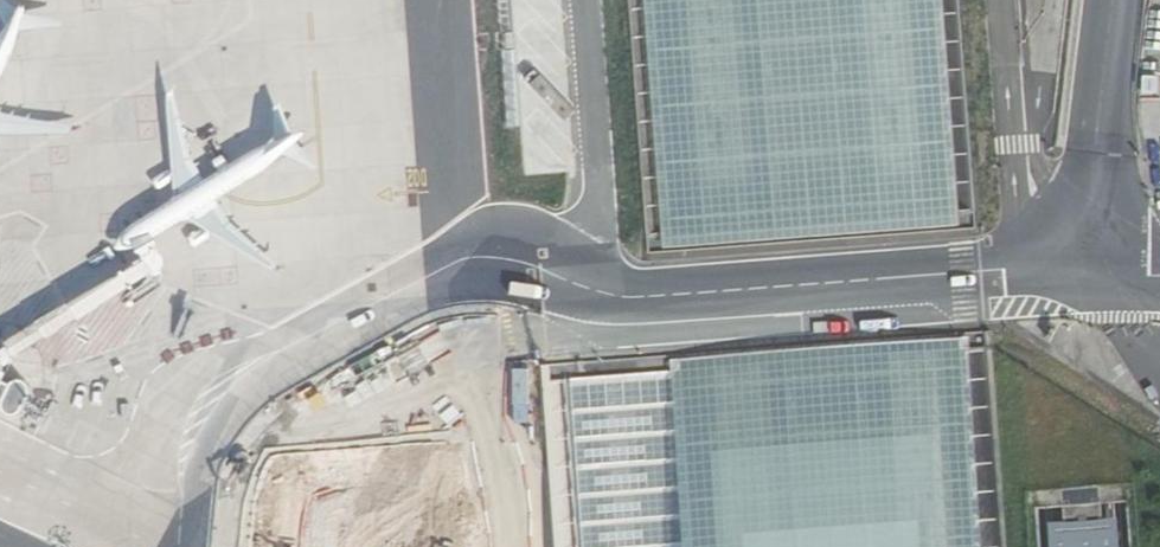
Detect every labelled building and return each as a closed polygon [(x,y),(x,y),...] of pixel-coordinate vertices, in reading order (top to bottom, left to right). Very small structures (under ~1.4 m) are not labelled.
[(663,362),(545,368),(559,546),(990,546),(979,335),(972,231),(954,0),(629,0),(648,257),(663,362)] [(1127,502),(1100,505),(1098,488),(1059,492),(1061,508),(1034,510),(1037,546),(1130,546),(1127,502)]
